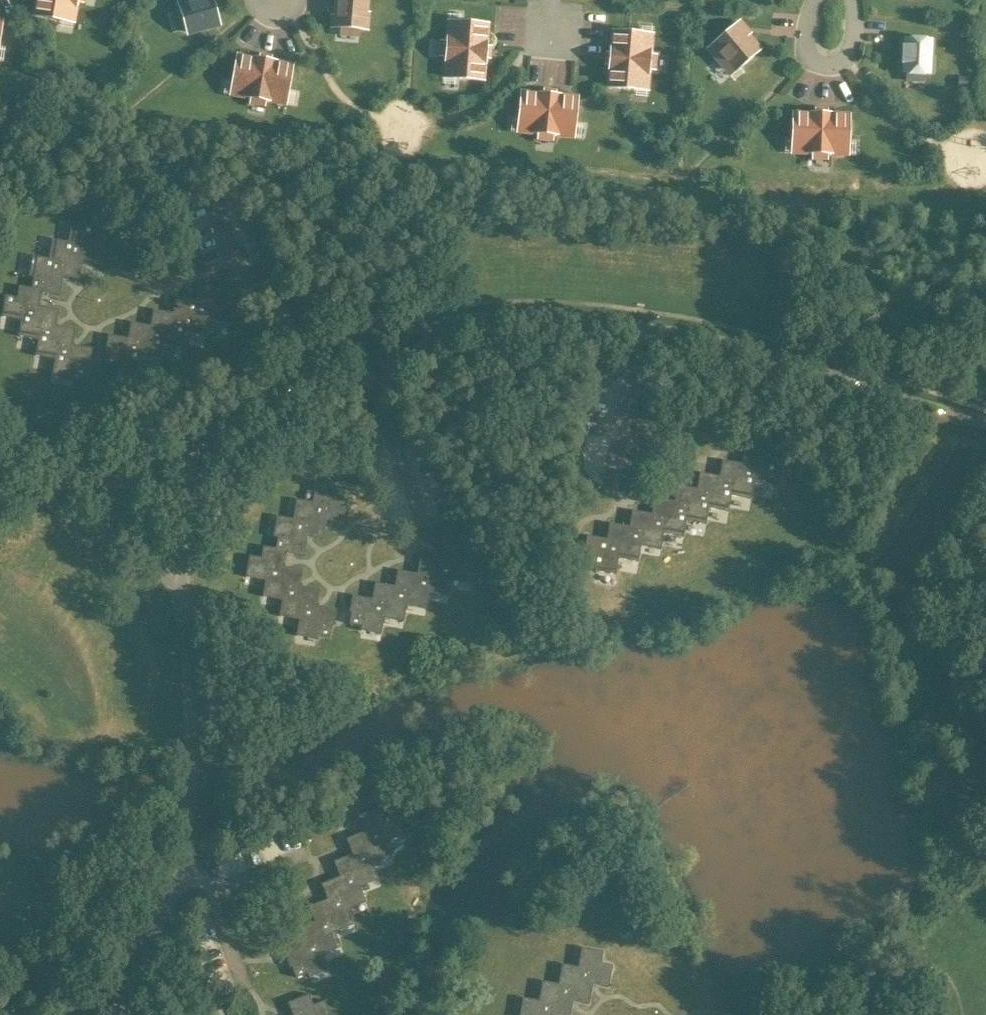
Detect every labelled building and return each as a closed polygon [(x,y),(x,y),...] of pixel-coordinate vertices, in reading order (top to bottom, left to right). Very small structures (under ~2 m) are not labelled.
[(33,16),(70,23),(74,2),(79,3),(80,0),(36,0),(33,16)] [(221,27),(213,0),(181,0),(177,1),(188,37),(221,27)] [(332,28),(368,30),(370,0),(334,0),(332,28)] [(445,41),(443,58),(450,58),(449,79),(485,82),(490,24),(453,21),(451,42),(445,41)] [(735,73),(763,49),(740,21),(712,45),(735,73)] [(611,30),(606,88),(643,92),(645,71),(651,71),(652,54),(646,54),(648,34),(611,30)] [(901,37),(899,74),(932,76),(934,39),(901,37)] [(237,54),(230,89),(250,93),(249,100),(265,102),(266,97),(266,95),(288,99),(294,63),(237,54)] [(968,89),(968,78),(958,78),(959,89),(968,89)] [(520,91),(517,126),(537,127),(536,135),(553,137),(553,129),(575,131),(578,96),(520,91)] [(793,112),(792,147),(803,147),(811,147),(811,155),(827,155),(827,148),(849,149),(850,114),(793,112)] [(59,309),(39,305),(41,292),(60,295),(63,275),(79,278),(83,258),(99,261),(103,239),(91,237),(93,225),(72,221),(69,242),(52,239),(49,258),(32,256),(29,276),(34,277),(32,288),(19,285),(17,297),(5,295),(1,317),(22,320),(19,336),(38,340),(36,356),(56,359),(53,375),(74,379),(74,373),(86,375),(88,364),(90,365),(93,348),(73,344),(76,328),(56,325),(59,309)] [(221,287),(198,283),(195,300),(176,297),(173,313),(153,309),(150,325),(131,322),(128,338),(108,334),(105,351),(108,352),(106,363),(117,365),(116,370),(138,374),(140,357),(160,361),(163,345),(182,348),(185,332),(205,335),(208,319),(227,323),(231,301),(219,299),(221,287)] [(778,465),(766,462),(768,451),(745,447),(742,463),(723,460),(720,476),(700,472),(697,488),(678,485),(675,501),(655,497),(652,513),(632,510),(630,526),(610,522),(607,538),(588,535),(585,552),(587,552),(585,564),(596,566),(595,570),(616,574),(619,558),(638,561),(641,545),(661,549),(664,533),(684,537),(687,521),(706,524),(709,508),(729,511),(731,495),(752,499),(754,483),(774,486),(778,465)] [(303,569),(283,566),(285,553),(304,556),(308,537),(324,539),(326,527),(327,520),(343,522),(347,500),(336,498),(338,486),(316,482),(313,502),(297,499),(294,518),(277,516),(273,537),(278,537),(276,548),(264,546),(262,557),(250,555),(246,577),(265,580),(263,596),(282,600),(280,616),(299,619),(296,636),(317,639),(318,635),(330,637),(332,626),(334,626),(337,608),(317,605),(320,589),(300,586),(303,569)] [(466,548),(443,544),(440,560),(420,557),(418,573),(398,570),(395,586),(375,582),(372,598),(353,595),(350,612),(352,612),(350,624),(361,626),(361,630),(381,634),(384,618),(404,621),(407,605),(426,608),(429,592),(449,596),(452,580),(471,583),(475,562),(464,560),(466,548)] [(339,812),(347,836),(363,830),(358,814),(376,808),(373,801),(339,812)] [(391,857),(385,841),(404,834),(396,814),(385,818),(380,807),(359,816),(365,831),(347,838),(353,853),(334,861),(340,876),(321,883),(327,899),(309,906),(315,921),(297,929),(303,944),(284,951),(290,967),(292,967),(296,977),(308,973),(310,977),(329,969),(323,954),(341,947),(335,931),(354,924),(348,909),(366,902),(360,886),(379,879),(373,864),(391,857)] [(581,947),(578,966),(562,963),(559,983),(542,980),(539,1000),(523,997),(520,1014),(571,1014),(573,1001),(589,1004),(593,984),(609,987),(613,964),(601,962),(603,951),(581,947)] [(288,1002),(293,1014),(331,1014),(325,1000),(314,1004),(309,994),(288,1002)]
